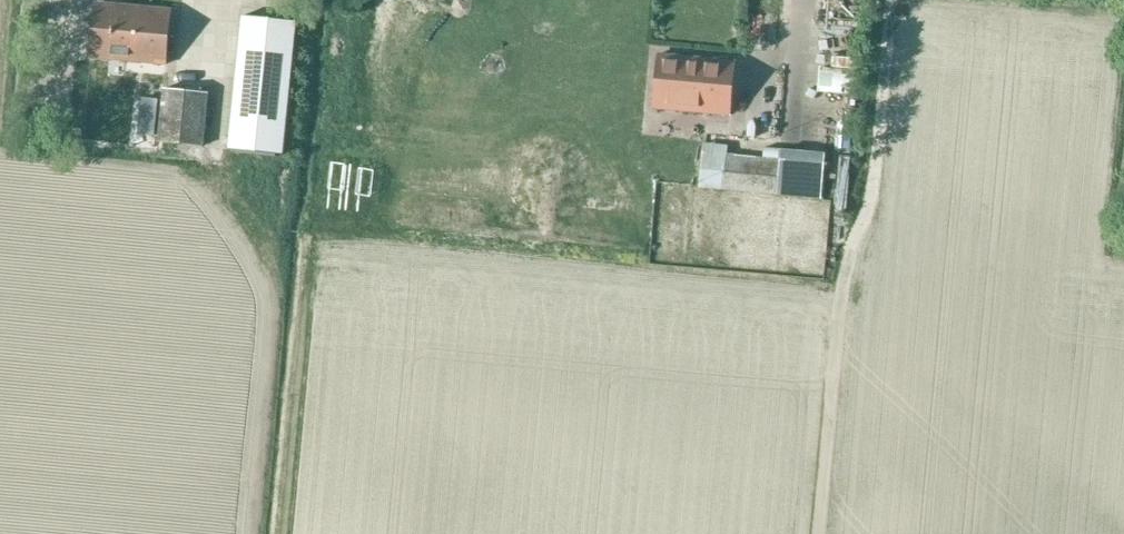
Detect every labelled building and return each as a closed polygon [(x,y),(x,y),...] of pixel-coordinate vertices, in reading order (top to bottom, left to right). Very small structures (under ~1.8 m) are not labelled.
[(92,57),(169,65),(172,9),(96,1),(92,57)] [(230,148),(283,153),(296,21),(243,16),(230,148)] [(655,110),(731,117),(736,60),(660,54),(655,110)] [(820,67),(819,89),(854,92),(856,70),(820,67)] [(158,141),(204,146),(210,94),(164,89),(158,141)] [(726,154),(726,147),(704,146),(701,189),(823,198),(826,153),(781,149),(780,158),(726,154)]
